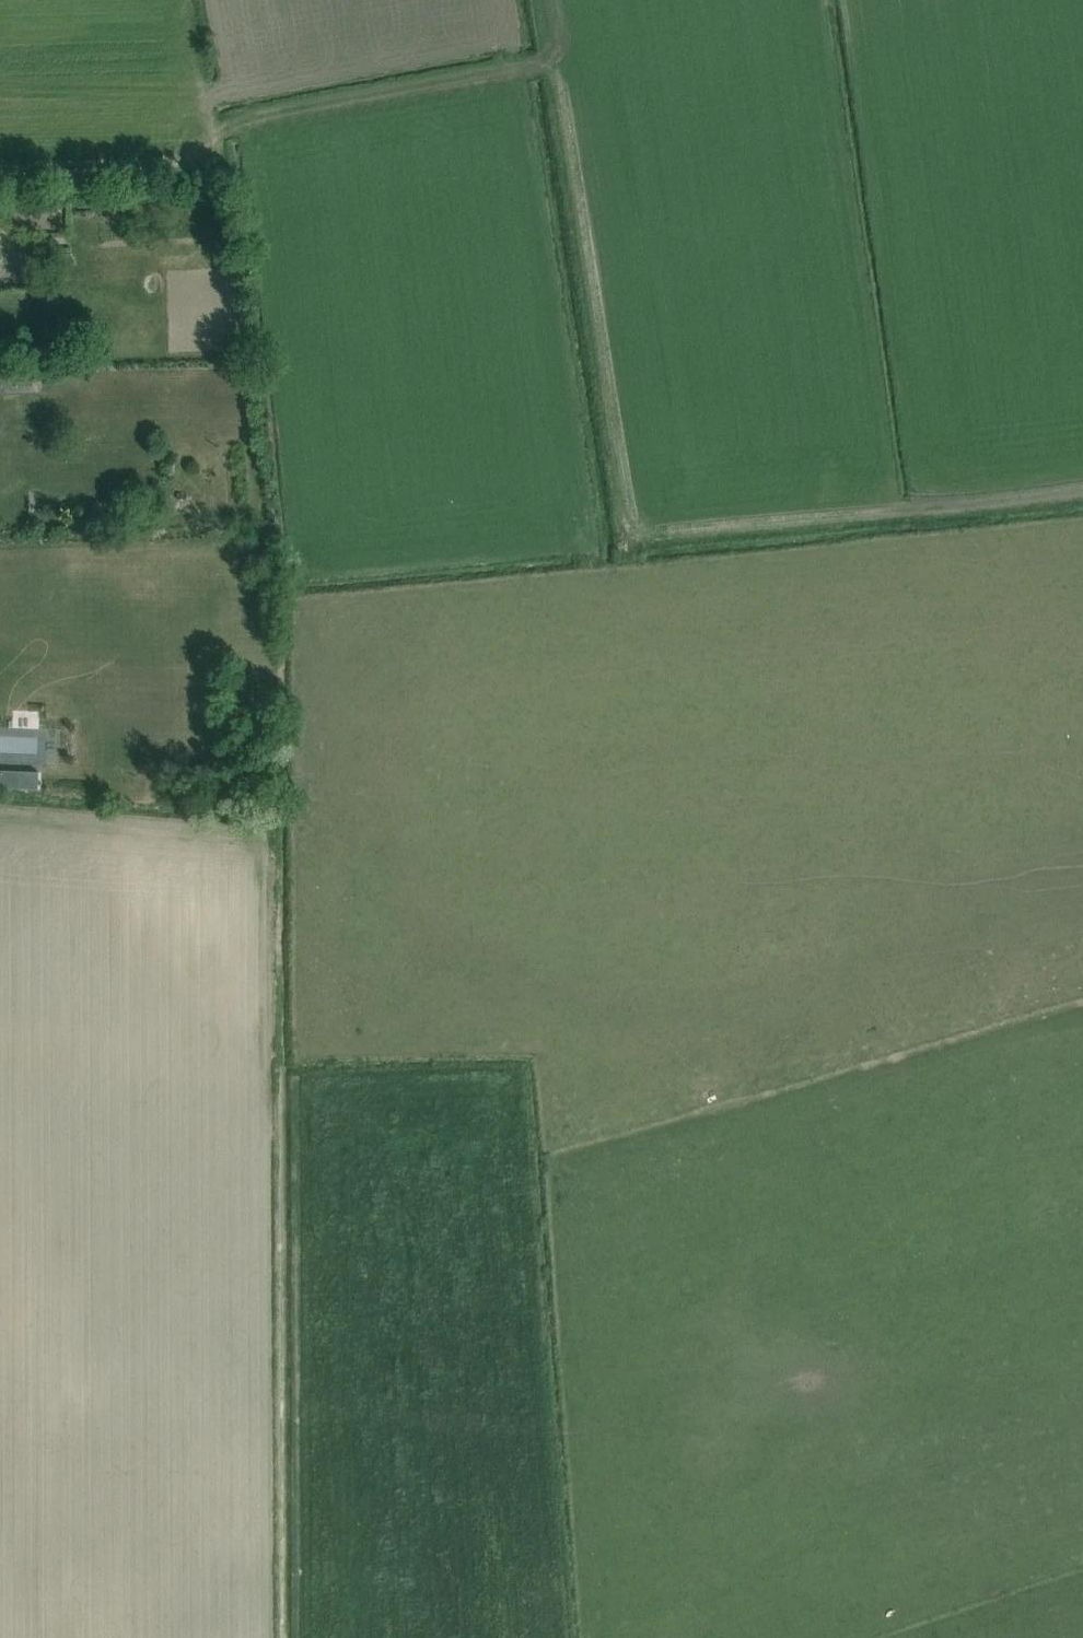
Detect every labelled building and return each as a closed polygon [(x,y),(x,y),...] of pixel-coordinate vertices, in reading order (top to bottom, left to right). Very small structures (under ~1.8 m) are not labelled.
[(37,788),(38,773),(38,771),(37,771),(37,772),(0,771),(0,787),(37,788)]
